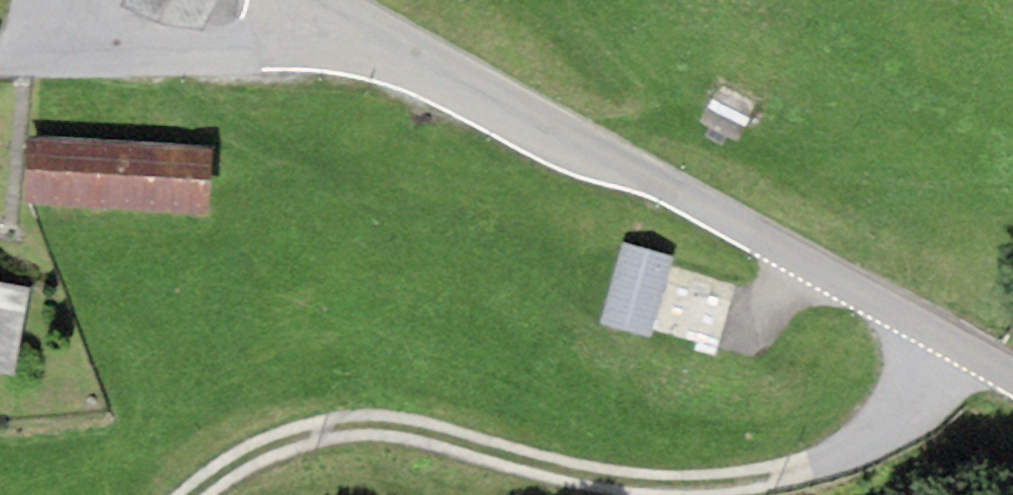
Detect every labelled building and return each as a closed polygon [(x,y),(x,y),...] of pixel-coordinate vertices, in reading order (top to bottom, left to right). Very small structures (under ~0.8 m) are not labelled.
[(142,4),(209,31),(221,0),(144,0),(142,4)] [(221,156),(50,148),(47,207),(218,216),(221,156)] [(679,264),(630,252),(612,326),(661,338),(679,264)] [(0,288),(0,368),(19,371),(30,292),(0,288)]
